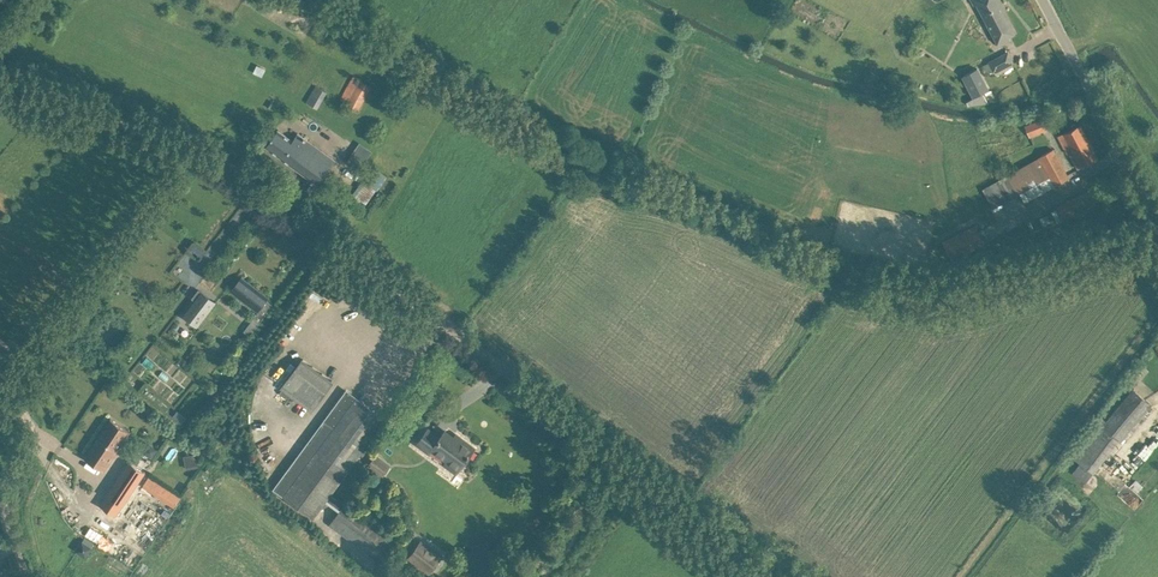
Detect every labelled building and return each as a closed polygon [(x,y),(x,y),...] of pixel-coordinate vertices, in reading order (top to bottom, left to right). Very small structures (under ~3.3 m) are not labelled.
[(1000,45),(1010,39),(1008,36),(1015,32),(1003,10),(1005,9),(1000,0),(971,0),(974,5),(976,4),(999,45),(1000,45)] [(994,73),(1003,68),(1013,62),(1007,52),(988,62),(994,73)] [(256,63),(252,71),(263,76),(267,68),(256,63)] [(977,68),(963,75),(975,97),(989,89),(977,68)] [(359,110),(372,86),(358,78),(345,103),(359,110)] [(318,108),(327,92),(315,84),(306,101),(318,108)] [(1029,135),(1046,129),(1057,125),(1055,120),(1045,123),(1043,118),(1025,125),(1029,135)] [(1080,124),(1063,133),(1072,151),(1069,152),(1078,169),(1098,158),(1080,124)] [(317,184),(325,174),(335,159),(298,133),(293,139),(278,128),(265,146),(317,184)] [(347,161),(359,170),(371,152),(358,144),(347,161)] [(1024,202),(1068,177),(1053,149),(1039,156),(1039,157),(982,188),(994,209),(1002,204),(1001,202),(1019,192),(1024,202)] [(353,196),(369,203),(376,188),(360,181),(353,196)] [(1063,220),(1072,215),(1096,204),(1089,190),(1057,206),(1058,208),(1051,211),(1057,222),(1063,219),(1063,220)] [(951,259),(984,243),(975,226),(942,242),(951,259)] [(241,277),(234,287),(231,290),(226,298),(229,299),(234,292),(258,311),(268,298),(241,277)] [(215,302),(199,290),(192,299),(194,300),(183,315),(201,328),(207,320),(207,319),(204,317),(215,302)] [(259,322),(253,318),(243,330),(250,335),(259,322)] [(334,380),(303,356),(280,388),(282,389),(280,393),(288,399),(291,396),(312,411),(334,380)] [(1120,441),(1151,404),(1133,389),(1102,426),(1098,422),(1064,465),(1086,481),(1117,439),(1120,441)] [(334,427),(282,495),(313,519),(326,501),(331,494),(364,449),(378,429),(385,419),(356,397),(346,390),(324,420),(334,427)] [(129,431),(120,425),(110,418),(84,457),(103,470),(129,431)] [(456,472),(466,458),(474,448),(461,439),(458,442),(444,431),(439,438),(428,430),(418,443),(430,452),(432,449),(448,460),(445,464),(456,472)] [(1149,439),(1134,459),(1142,464),(1157,444),(1149,439)] [(366,466),(381,476),(391,464),(376,453),(366,466)] [(129,461),(106,495),(100,505),(115,515),(145,471),(129,461)] [(150,475),(143,486),(174,507),(181,496),(150,475)] [(1129,487),(1144,500),(1151,492),(1135,479),(1129,487)] [(331,494),(326,501),(339,511),(329,524),(378,560),(393,539),(331,494)] [(439,566),(437,563),(442,555),(421,539),(407,559),(429,574),(432,570),(435,572),(439,566)] [(83,542),(76,552),(85,558),(92,549),(83,542)]
